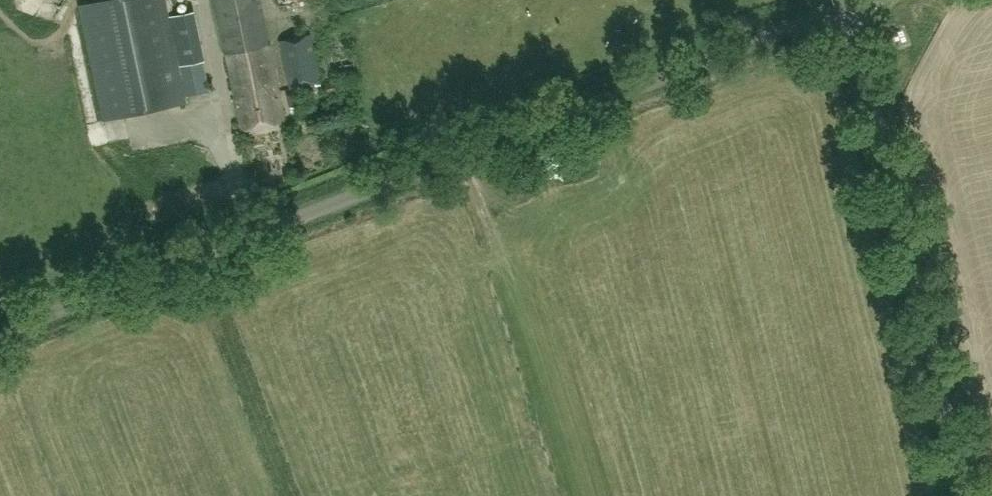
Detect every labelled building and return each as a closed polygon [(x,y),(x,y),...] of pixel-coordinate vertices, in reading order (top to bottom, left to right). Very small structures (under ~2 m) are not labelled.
[(103,121),(186,103),(178,66),(168,17),(164,0),(111,0),(79,7),(103,121)] [(258,0),(214,0),(241,135),(284,126),(258,0)] [(205,60),(195,11),(168,17),(178,66),(205,60)] [(315,29),(323,70),(349,65),(340,24),(315,29)] [(319,83),(310,38),(281,45),(290,89),(319,83)]
